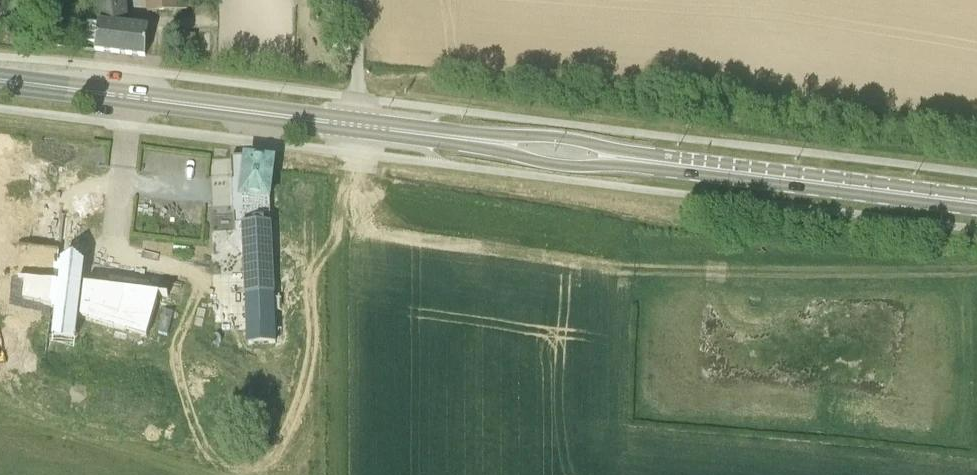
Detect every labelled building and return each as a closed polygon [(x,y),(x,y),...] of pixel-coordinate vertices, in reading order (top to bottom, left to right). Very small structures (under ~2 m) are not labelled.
[(149,27),(127,25),(126,0),(97,0),(99,20),(97,31),(95,51),(145,57),(148,37),(149,27)] [(151,10),(183,7),(182,0),(150,0),(151,10)] [(184,41),(185,51),(195,51),(195,41),(184,41)] [(269,200),(271,182),(273,162),(246,159),(245,168),(231,169),(234,235),(229,235),(229,250),(243,250),(247,339),(275,338),(270,224),(269,200)]
